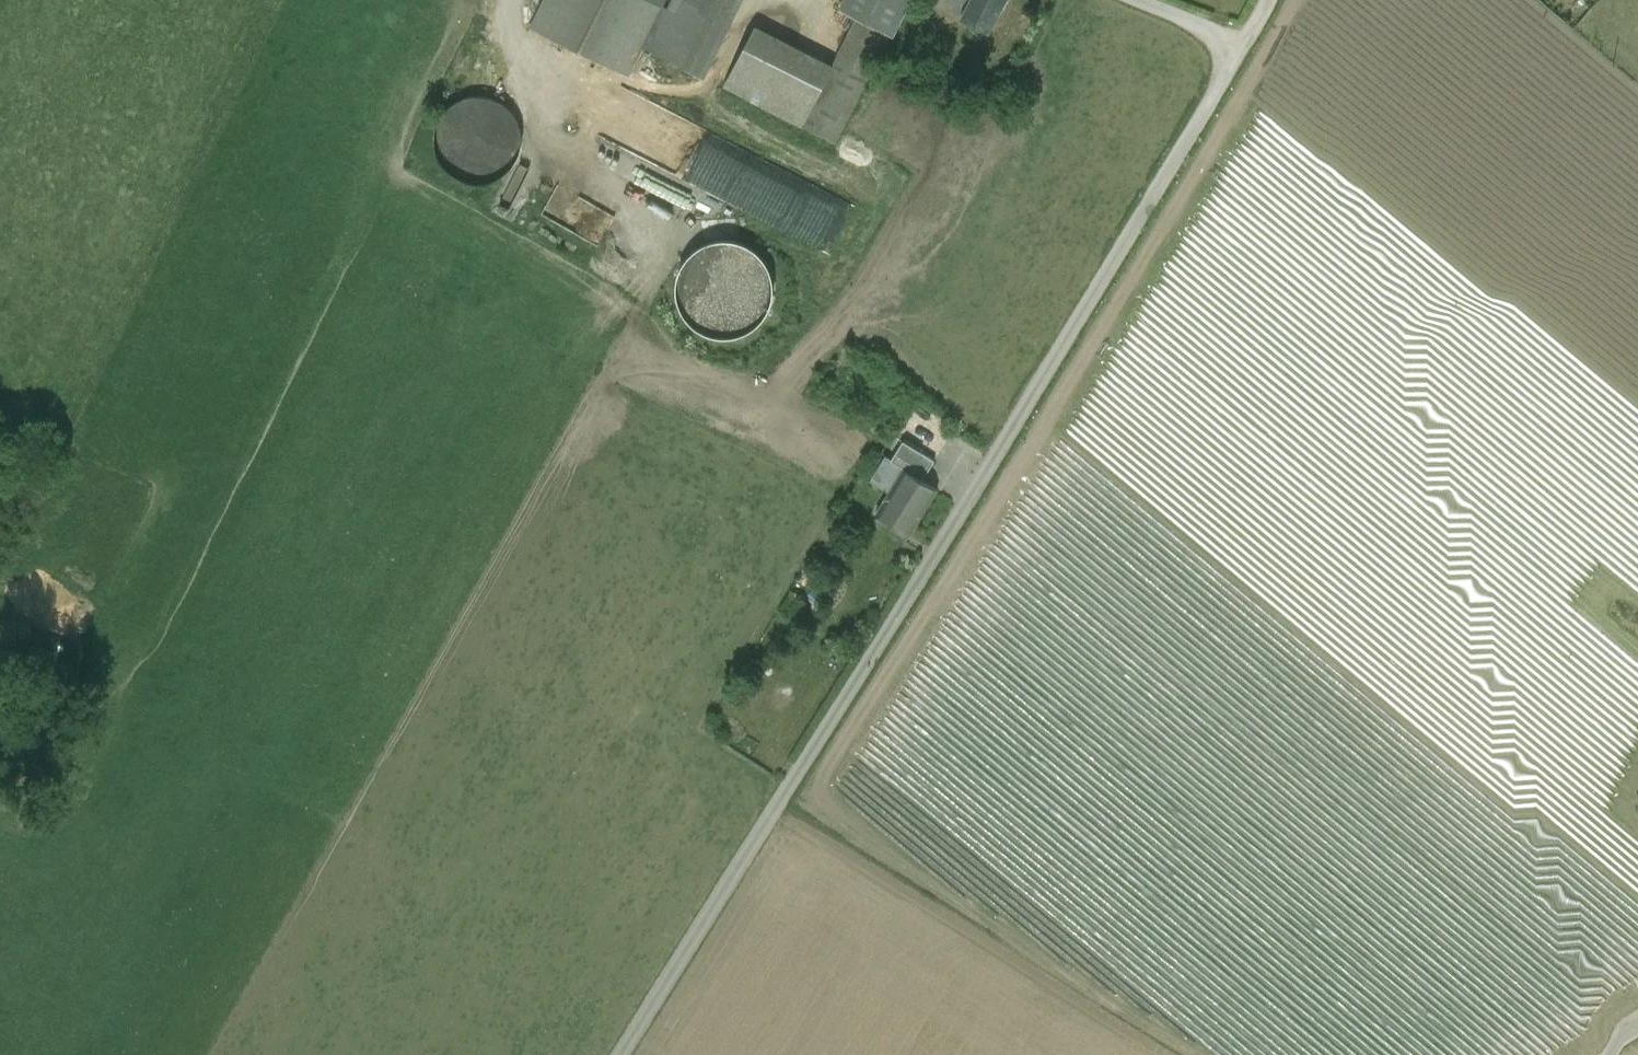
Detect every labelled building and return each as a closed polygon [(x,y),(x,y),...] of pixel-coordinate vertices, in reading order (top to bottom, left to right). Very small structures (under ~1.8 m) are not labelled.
[(531,25),(627,74),(662,4),(664,0),(544,0),(531,25)] [(668,6),(662,4),(642,45),(702,75),(740,0),(671,0),(668,6)] [(863,10),(883,21),(895,0),(869,0),(863,10)] [(965,2),(959,13),(988,28),(1003,0),(966,0),(965,2)] [(832,65),(802,125),(835,142),(889,33),(856,16),(832,65)] [(832,65),(754,26),(724,86),(802,125),(832,65)] [(702,75),(642,45),(629,70),(711,112),(724,86),(702,75)] [(469,96),(463,97),(458,100),(453,103),(449,105),(446,108),(444,111),(440,116),(437,121),(436,126),(435,131),(434,135),(434,139),(434,144),(435,147),(435,151),(436,154),(438,158),(441,162),(443,166),(446,169),(449,172),(451,174),(455,177),(460,179),(466,182),(473,183),(479,183),(487,182),(493,180),(499,178),(506,173),(511,168),(515,162),(518,157),(519,154),(520,151),(521,147),(522,143),(522,138),(522,134),(521,130),(520,127),(519,124),(518,121),(515,115),(511,110),(508,107),(503,103),(496,99),(490,97),(483,95),(477,95),(469,96)] [(738,209),(825,247),(830,235),(809,226),(818,205),(752,177),(738,209)] [(698,238),(687,326),(768,335),(779,248),(698,238)] [(935,460),(903,441),(891,461),(904,469),(922,480),(935,460)] [(922,480),(904,469),(876,514),(909,534),(937,489),(922,480)]
